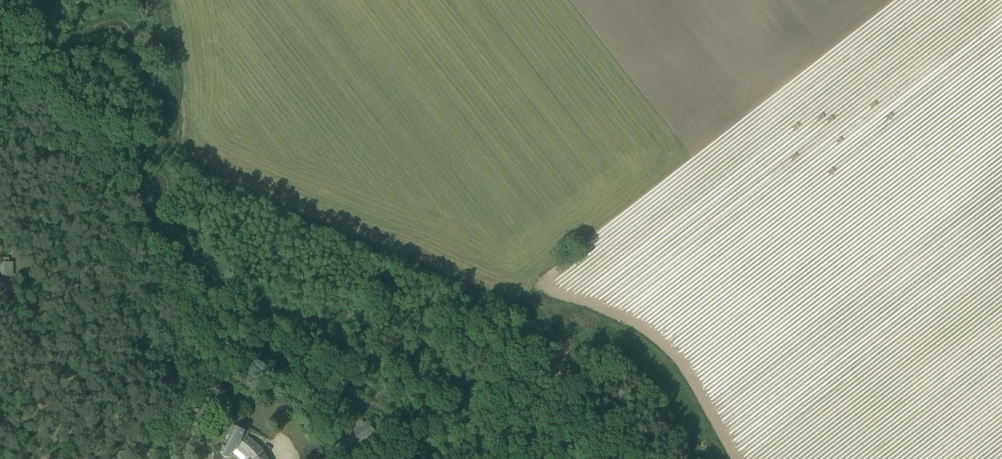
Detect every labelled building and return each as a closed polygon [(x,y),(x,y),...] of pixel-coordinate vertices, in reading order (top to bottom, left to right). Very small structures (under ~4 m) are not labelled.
[(14,262),(6,262),(6,257),(0,257),(0,276),(13,276),(14,262)] [(371,426),(352,415),(341,423),(357,447),(377,434),(371,426)] [(209,458),(211,458),(213,458),(221,458),(223,457),(228,458),(233,453),(241,458),(248,458),(250,456),(252,458),(267,458),(264,454),(258,446),(255,443),(252,440),(249,438),(246,435),(243,433),(244,430),(235,426),(231,435),(221,451),(216,450),(214,450),(214,453),(210,452),(209,458)]
